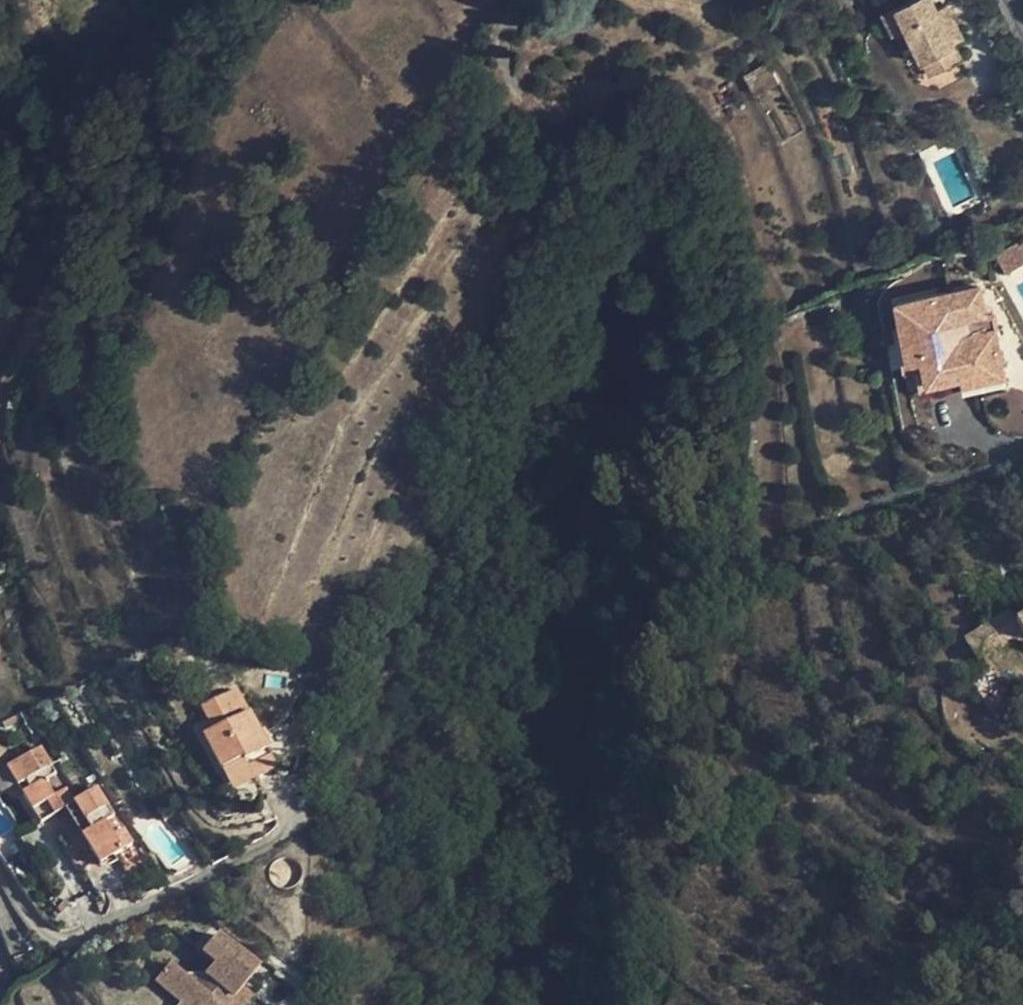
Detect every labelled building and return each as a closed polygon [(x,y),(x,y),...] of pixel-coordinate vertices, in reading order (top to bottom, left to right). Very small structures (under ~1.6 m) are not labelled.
[(891,12),(900,31),(913,24),(931,59),(932,59),(939,72),(969,57),(963,43),(972,39),(954,3),(945,7),(941,0),(914,0),(891,12)] [(996,253),(1005,270),(1022,260),(1022,238),(996,253)] [(1016,375),(1006,323),(975,329),(972,319),(996,314),(990,283),(911,300),(918,329),(932,327),(944,381),(975,376),(976,384),(1016,375)] [(967,386),(976,384),(975,376),(944,381),(932,327),(918,329),(912,331),(918,361),(921,371),(932,368),(937,391),(967,386)] [(1016,624),(1019,622),(1010,610),(963,641),(978,663),(1011,641),(1022,644),(1022,634),(1016,624)] [(205,709),(213,723),(218,733),(208,739),(230,771),(246,762),(257,781),(281,768),(239,691),(205,709)] [(213,723),(203,729),(208,739),(218,733),(213,723)] [(226,773),(230,771),(208,739),(226,773)] [(43,745),(11,763),(21,780),(42,816),(56,808),(74,797),(66,784),(53,791),(45,777),(57,770),(43,745)] [(237,792),(257,781),(246,762),(230,771),(234,776),(229,778),(237,792)] [(21,780),(11,763),(0,770),(0,784),(3,790),(21,780)] [(98,784),(80,795),(89,811),(78,818),(103,860),(116,852),(133,843),(123,827),(113,833),(105,820),(115,814),(98,784)] [(80,795),(74,797),(56,808),(66,824),(78,818),(89,811),(80,795)] [(147,868),(133,843),(116,852),(131,877),(147,868)] [(245,989),(260,971),(220,937),(205,953),(218,962),(207,975),(194,977),(186,976),(174,966),(159,984),(183,1004),(212,1004),(214,1003),(216,1004),(231,1004),(245,989)] [(245,989),(231,1004),(248,1004),(254,998),(245,989)]
